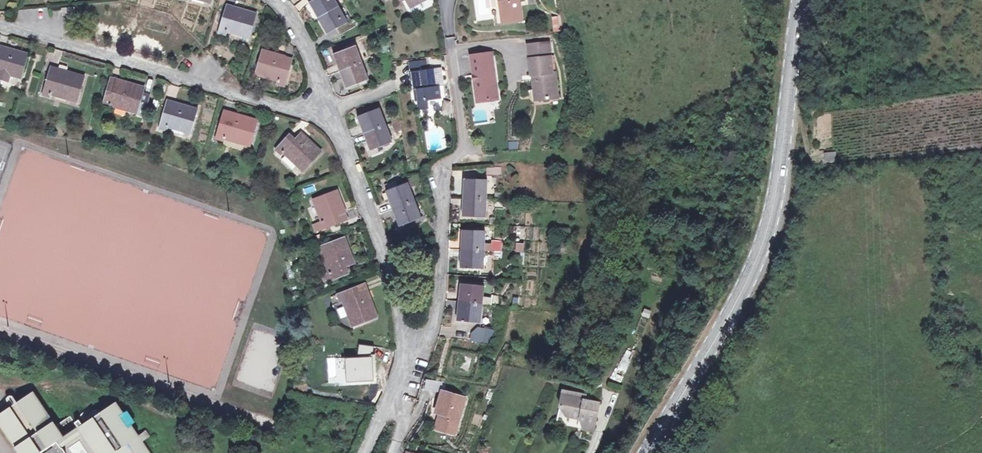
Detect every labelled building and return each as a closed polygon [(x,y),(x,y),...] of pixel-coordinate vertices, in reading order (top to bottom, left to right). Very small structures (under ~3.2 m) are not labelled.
[(313,2),(306,7),(315,22),(334,10),(331,5),(338,0),(313,0),(313,2)] [(498,15),(499,22),(518,18),(515,0),(496,0),(498,15)] [(228,4),(227,11),(235,14),(237,7),(228,4)] [(227,11),(221,32),(229,35),(231,29),(251,35),(257,12),(237,7),(235,14),(227,11)] [(334,10),(315,22),(323,37),(332,32),(337,40),(361,26),(356,18),(350,23),(348,24),(347,22),(343,25),(340,19),(334,10)] [(72,13),(59,13),(60,21),(73,21),(72,13)] [(345,16),(340,19),(343,25),(347,22),(348,24),(350,23),(345,16)] [(551,17),(553,32),(560,32),(559,16),(551,17)] [(518,24),(518,18),(499,22),(500,27),(518,24)] [(523,49),(525,62),(547,58),(545,46),(523,49)] [(282,58),(257,51),(250,78),(275,84),(274,90),(280,91),(287,68),(280,65),(282,58)] [(330,59),(336,75),(358,67),(352,51),(330,59)] [(28,58),(7,54),(5,59),(0,57),(0,79),(0,80),(0,81),(12,84),(14,77),(23,79),(28,58)] [(499,103),(493,55),(472,58),(475,77),(480,76),(482,85),(476,86),(477,94),(483,93),(485,105),(499,103)] [(550,73),(547,58),(525,62),(527,77),(529,77),(531,92),(537,91),(538,103),(557,100),(553,73),(550,73)] [(411,66),(412,75),(427,74),(426,64),(411,66)] [(363,82),(358,67),(336,75),(341,90),(363,82)] [(427,74),(412,75),(414,93),(418,92),(419,104),(420,112),(427,111),(427,104),(440,102),(439,91),(436,91),(434,73),(427,74)] [(74,103),(79,80),(61,76),(59,81),(52,79),(47,101),(54,102),(55,99),(74,103)] [(128,86),(126,92),(133,94),(135,88),(128,86)] [(156,118),(161,100),(153,98),(155,94),(135,88),(133,94),(126,92),(120,112),(128,114),(130,109),(149,114),(149,116),(156,118)] [(180,101),(178,108),(186,110),(188,103),(180,101)] [(200,131),(206,109),(188,103),(186,110),(178,108),(172,128),(179,130),(181,125),(200,131)] [(254,142),(261,120),(241,115),(239,121),(232,119),(225,139),(234,141),(236,137),(254,142)] [(380,130),(374,115),(354,122),(360,137),(380,130)] [(386,146),(380,130),(360,137),(366,153),(386,146)] [(317,149),(302,134),(296,140),(291,136),(276,152),(281,157),(285,153),(301,166),(317,149)] [(825,153),(825,163),(838,162),(838,152),(825,153)] [(498,170),(484,170),(484,179),(498,179),(498,170)] [(484,184),(462,183),(462,200),(483,202),(484,184)] [(340,208),(332,187),(310,196),(317,217),(312,219),(314,225),(335,216),(333,211),(340,208)] [(384,197),(391,211),(410,204),(403,189),(384,197)] [(503,195),(494,195),(494,209),(502,209),(503,195)] [(483,202),(462,200),(461,218),(482,220),(483,202)] [(410,204),(391,211),(399,226),(417,219),(410,204)] [(459,235),(459,251),(481,252),(482,235),(459,235)] [(350,259),(342,238),(320,246),(327,267),(320,270),(322,279),(346,270),(343,261),(350,259)] [(499,242),(490,241),(490,252),(492,252),(492,261),(499,260),(499,242)] [(481,252),(459,251),(459,266),(481,267),(481,252)] [(43,272),(34,279),(36,281),(40,278),(43,272)] [(479,289),(457,286),(455,303),(477,306),(479,289)] [(369,289),(360,291),(362,299),(371,296),(369,289)] [(360,291),(336,298),(339,306),(344,305),(350,327),(377,319),(371,296),(362,299),(360,291)] [(499,300),(487,299),(487,309),(498,310),(499,300)] [(477,306),(455,303),(454,319),(475,323),(477,306)] [(492,331),(481,329),(479,344),(489,346),(492,331)] [(347,381),(374,381),(374,345),(358,345),(359,356),(347,356),(347,381)] [(336,382),(346,382),(345,357),(334,358),(336,382)] [(440,386),(442,387),(445,380),(427,374),(424,383),(440,388),(440,386)] [(442,387),(440,386),(440,388),(433,408),(441,409),(437,425),(453,430),(464,394),(442,387)] [(585,391),(563,387),(560,401),(563,402),(568,411),(567,413),(585,417),(595,420),(600,399),(584,396),(585,391)] [(77,427),(63,437),(55,424),(33,390),(0,413),(0,423),(19,452),(94,452),(77,427)] [(77,427),(94,452),(149,452),(142,442),(150,437),(146,432),(138,437),(116,402),(77,427)] [(70,415),(55,424),(63,437),(77,427),(70,415)] [(593,428),(595,420),(585,417),(583,426),(593,428)]
